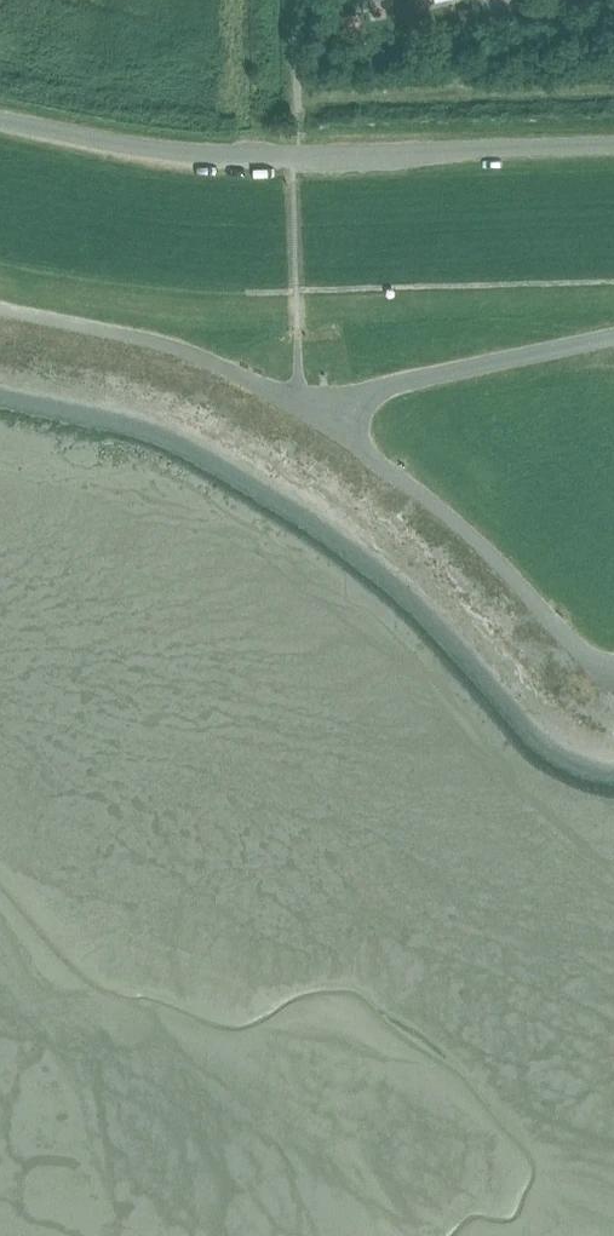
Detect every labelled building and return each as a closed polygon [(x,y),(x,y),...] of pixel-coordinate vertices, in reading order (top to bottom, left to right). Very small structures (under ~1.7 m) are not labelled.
[(539,0),(541,11),(555,9),(553,0),(541,0),(539,0)] [(536,1),(525,3),(527,15),(539,13),(536,1)] [(474,12),(461,15),(464,28),(477,25),(474,12)] [(347,15),(335,17),(339,39),(350,37),(362,35),(359,13),(347,15)]
